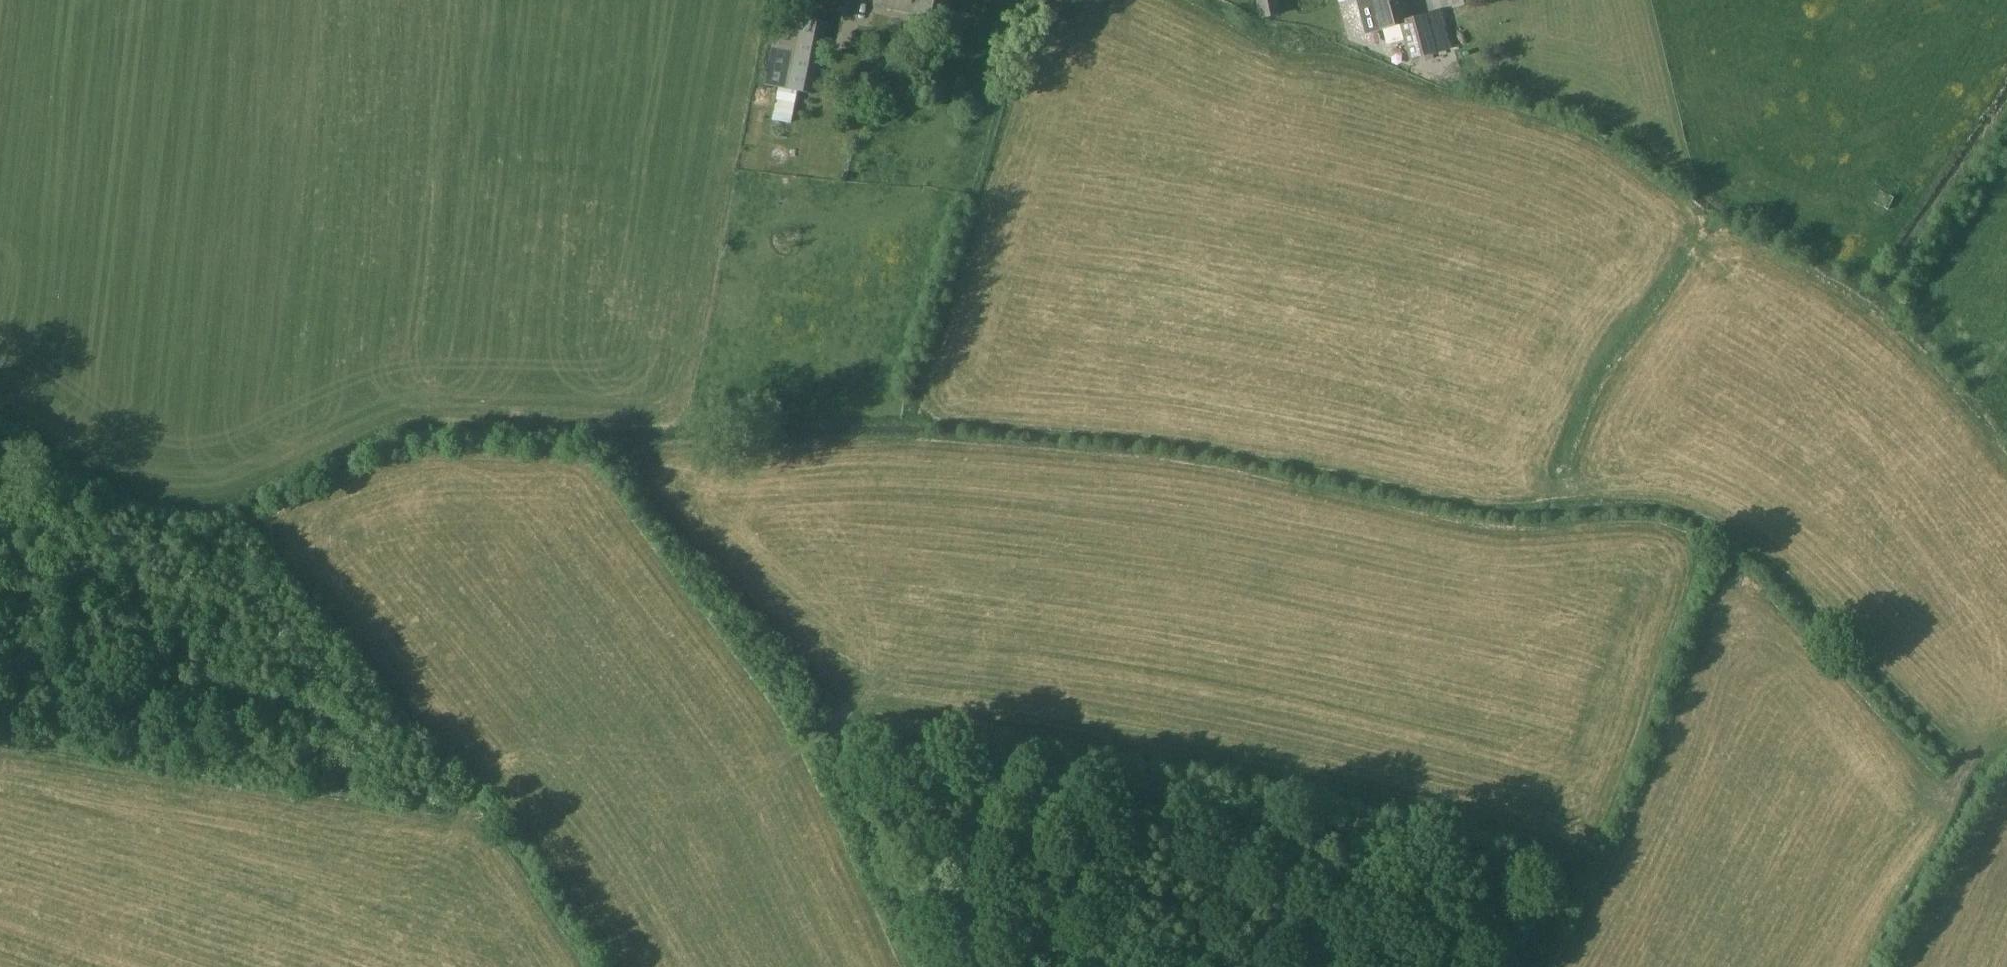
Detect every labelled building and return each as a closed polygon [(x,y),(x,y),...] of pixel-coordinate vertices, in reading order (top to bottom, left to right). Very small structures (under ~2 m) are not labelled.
[(949,0),(875,0),(874,4),(944,21),(949,0)] [(1260,19),(1280,15),(1277,0),(1256,0),(1260,19)] [(1366,33),(1383,29),(1387,45),(1405,40),(1410,60),(1447,50),(1437,12),(1410,19),(1405,0),(1357,0),(1366,33)] [(763,85),(797,92),(814,95),(828,22),(778,12),(763,85)]
